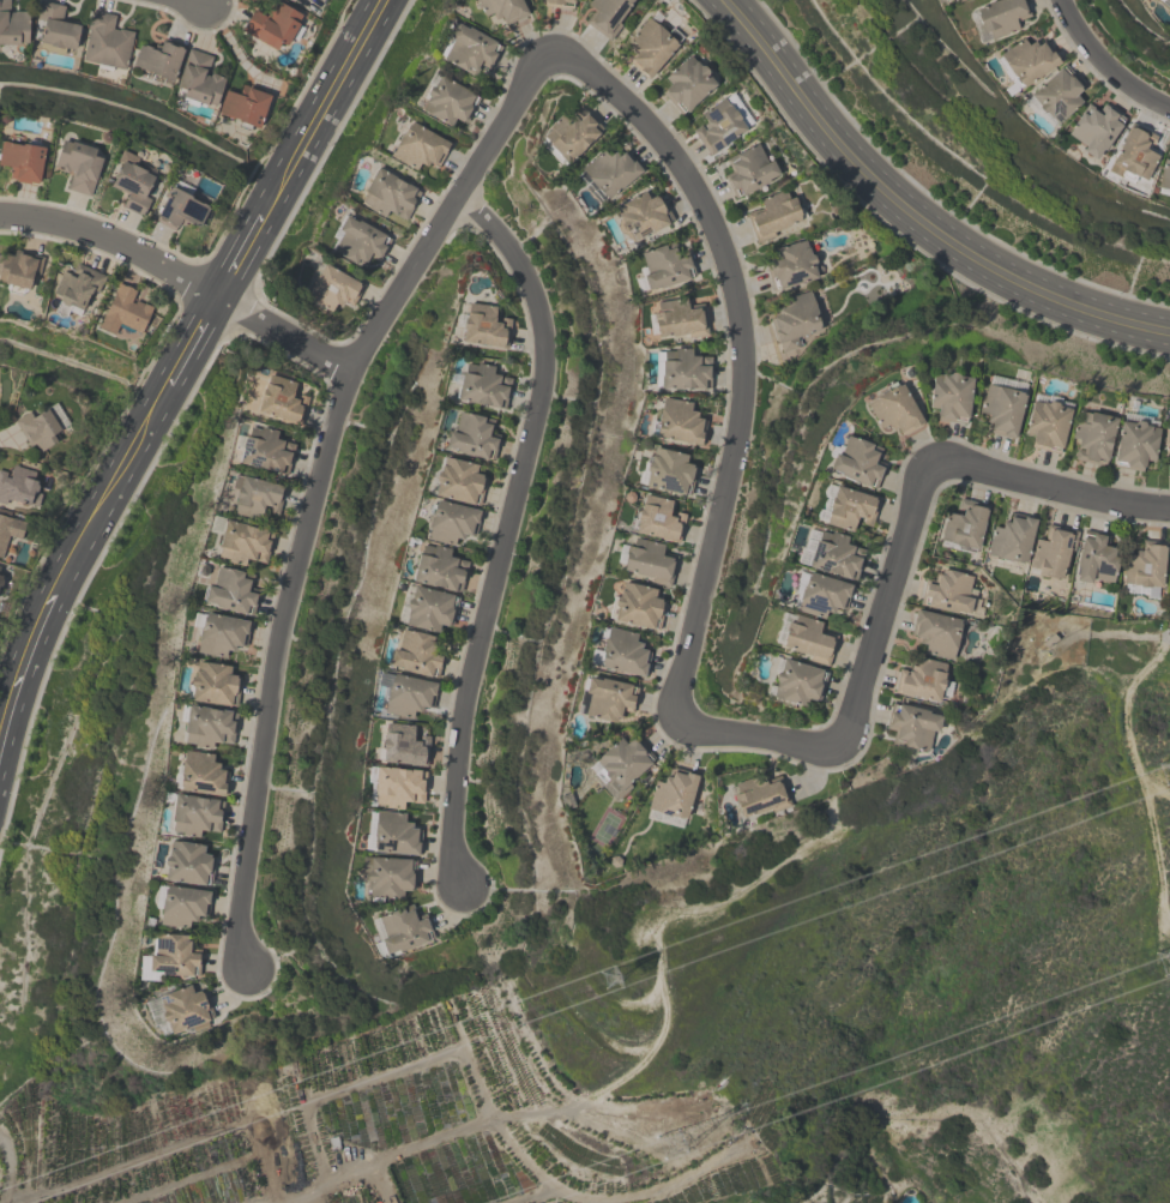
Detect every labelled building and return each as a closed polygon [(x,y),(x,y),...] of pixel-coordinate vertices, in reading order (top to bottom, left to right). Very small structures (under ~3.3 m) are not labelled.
[(29,47),(30,13),(9,12),(10,0),(0,0),(0,47),(29,47)] [(504,28),(529,18),(522,0),(476,0),(484,21),(499,15),(504,28)] [(583,25),(613,42),(638,0),(597,0),(583,25)] [(981,44),(1023,31),(1019,18),(1031,15),(1026,0),(994,0),(970,7),(981,44)] [(1169,9),(1169,0),(1160,0),(1169,9)] [(255,6),(242,34),(288,55),(306,15),(275,1),(270,12),(255,6)] [(68,8),(42,2),(34,43),(75,52),(81,24),(65,21),(68,8)] [(116,16),(91,12),(83,64),(128,71),(134,33),(114,30),(116,16)] [(623,60),(651,82),(683,40),(655,18),(623,60)] [(504,46),(459,21),(437,58),(472,78),(479,67),(489,72),(504,46)] [(1062,63),(1045,39),(1034,47),(1027,37),(997,58),(1021,92),(1062,63)] [(156,50),(141,45),(133,72),(175,84),(185,48),(159,41),(156,50)] [(183,101),(217,111),(228,75),(211,70),(215,57),(189,49),(177,88),(186,91),(183,101)] [(664,96),(684,117),(719,83),(692,54),(665,79),(673,87),(664,96)] [(1054,129),(1083,103),(1075,94),(1083,87),(1064,66),(1027,98),(1054,129)] [(452,128),(456,119),(467,125),(481,97),(437,74),(418,111),(452,128)] [(273,98),(244,84),(238,96),(228,92),(217,114),(257,133),(273,98)] [(693,133),(710,158),(750,132),(727,97),(698,117),(704,126),(693,133)] [(540,141),(568,168),(605,131),(578,103),(540,141)] [(1098,115),(1087,107),(1064,139),(1098,162),(1127,121),(1105,105),(1098,115)] [(422,173),(426,164),(441,171),(453,141),(405,121),(390,160),(422,173)] [(1158,136),(1131,124),(1110,170),(1145,186),(1160,154),(1151,150),(1158,136)] [(93,199),(106,152),(63,140),(53,173),(71,178),(67,191),(93,199)] [(11,170),(10,182),(41,186),(46,148),(2,143),(0,164),(0,168),(11,170)] [(780,179),(764,143),(727,160),(732,171),(724,175),(736,200),(780,179)] [(645,173),(628,150),(617,158),(610,149),(579,171),(604,204),(645,173)] [(144,160),(124,151),(109,188),(128,196),(122,209),(147,218),(163,179),(140,170),(144,160)] [(1166,155),(1157,194),(1169,196),(1169,156),(1166,155)] [(392,221),(396,213),(411,219),(423,190),(375,168),(359,206),(392,221)] [(157,220),(181,231),(185,222),(201,230),(214,200),(203,195),(207,185),(178,173),(157,220)] [(755,240),(805,225),(796,192),(745,207),(755,240)] [(661,196),(650,201),(647,193),(615,206),(630,243),(673,226),(661,196)] [(369,259),(380,265),(393,237),(346,215),(328,252),(364,269),(369,259)] [(768,265),(775,292),(820,280),(810,240),(774,249),(778,262),(768,265)] [(646,278),(637,280),(641,294),(698,278),(690,252),(678,255),(674,243),(639,253),(646,278)] [(43,260),(4,251),(0,268),(0,284),(35,293),(43,260)] [(365,284),(322,264),(305,301),(335,315),(340,305),(353,310),(365,284)] [(74,276),(63,272),(52,297),(89,313),(104,277),(78,266),(74,276)] [(139,293),(118,285),(100,330),(116,336),(120,326),(143,335),(154,309),(135,302),(139,293)] [(780,354),(804,348),(801,335),(823,329),(813,292),(781,300),(785,315),(771,319),(780,354)] [(710,338),(706,306),(690,308),(689,298),(650,303),(655,344),(710,338)] [(462,343),(508,349),(511,322),(496,320),(498,307),(468,303),(462,343)] [(662,391),(712,390),(712,360),(698,360),(698,349),(662,350),(662,391)] [(506,410),(511,384),(499,382),(502,368),(464,361),(457,402),(506,410)] [(929,410),(939,411),(938,423),(970,426),(975,376),(932,373),(929,410)] [(1016,442),(1030,384),(988,374),(978,418),(992,421),(989,435),(1016,442)] [(300,384),(268,375),(257,413),(301,426),(309,398),(297,395),(300,384)] [(925,425),(902,381),(865,401),(883,433),(896,427),(901,438),(925,425)] [(696,403),(661,397),(654,438),(702,447),(707,419),(694,417),(696,403)] [(1034,397),(1023,443),(1063,452),(1074,406),(1034,397)] [(18,424),(35,455),(74,434),(57,403),(18,424)] [(1075,461),(1107,468),(1118,419),(1079,410),(1072,448),(1077,449),(1075,461)] [(445,451),(493,464),(501,436),(490,433),(493,420),(456,411),(445,451)] [(1157,463),(1163,422),(1122,416),(1114,468),(1144,473),(1145,461),(1157,463)] [(288,476),(295,446),(284,443),(286,433),(248,425),(239,465),(288,476)] [(878,491),(888,463),(877,459),(882,447),(851,436),(847,449),(839,446),(829,473),(878,491)] [(691,498),(698,469),(686,466),(689,456),(651,446),(641,486),(691,498)] [(479,465),(441,456),(432,496),(481,507),(487,480),(476,477),(479,465)] [(42,507),(43,485),(36,485),(38,469),(11,467),(10,475),(0,474),(0,503),(42,507)] [(287,485),(238,475),(231,515),(265,522),(267,512),(281,514),(287,485)] [(872,525),(879,498),(828,484),(818,522),(855,532),(858,521),(872,525)] [(686,518),(674,515),(676,501),(639,494),(632,535),(682,543),(686,518)] [(460,549),(463,535),(476,538),(482,511),(434,499),(424,540),(460,549)] [(981,554),(991,506),(962,500),(959,513),(946,510),(939,545),(981,554)] [(987,557),(1027,566),(1038,519),(1011,513),(1009,525),(995,522),(987,557)] [(0,514),(0,558),(4,559),(11,538),(22,541),(28,522),(0,514)] [(275,531),(214,518),(211,533),(221,535),(216,558),(267,568),(275,531)] [(1078,532),(1051,527),(1048,539),(1037,536),(1029,574),(1068,582),(1078,532)] [(859,580),(863,555),(853,553),(856,538),(807,529),(800,569),(859,580)] [(1109,537),(1084,533),(1076,580),(1115,586),(1121,551),(1107,549),(1109,537)] [(672,587),(678,559),(665,556),(667,545),(635,538),(633,549),(622,547),(616,575),(672,587)] [(457,562),(459,552),(421,543),(412,582),(462,594),(469,565),(457,562)] [(1167,545),(1139,544),(1139,554),(1125,554),(1124,595),(1165,596),(1167,545)] [(261,591),(250,588),(253,574),(213,565),(203,606),(255,617),(261,591)] [(920,606),(971,617),(980,577),(942,569),(939,581),(926,578),(920,606)] [(855,584),(801,572),(792,611),(832,620),(834,609),(848,612),(855,584)] [(662,634),(667,603),(657,602),(659,589),(619,582),(612,625),(662,634)] [(438,634),(440,624),(452,627),(458,596),(407,585),(398,626),(438,634)] [(969,620),(917,610),(911,639),(923,641),(921,655),(960,662),(969,620)] [(826,626),(787,611),(774,647),(828,667),(838,639),(823,633),(826,626)] [(252,621),(200,613),(193,654),(231,661),(233,649),(247,651),(252,621)] [(591,667),(646,680),(653,651),(641,648),(644,635),(609,627),(603,652),(594,650),(591,667)] [(437,637),(399,628),(389,668),(438,680),(444,655),(433,652),(437,637)] [(1051,651),(1050,637),(1028,638),(1029,651),(1051,651)] [(950,664),(915,658),(913,669),(898,667),(893,695),(952,705),(956,682),(947,681),(950,664)] [(807,709),(809,700),(821,703),(828,670),(781,659),(771,700),(807,709)] [(232,666),(195,661),(190,703),(238,709),(242,679),(230,678),(232,666)] [(384,714),(417,720),(419,709),(433,712),(438,683),(391,675),(384,714)] [(618,724),(621,712),(633,715),(639,686),(588,676),(580,717),(618,724)] [(887,732),(899,735),(896,747),(933,755),(942,715),(893,704),(887,732)] [(235,745),(238,711),(187,706),(183,747),(220,750),(221,744),(235,745)] [(428,768),(431,738),(419,737),(419,726),(382,724),(379,765),(428,768)] [(587,771),(617,802),(656,764),(625,733),(587,771)] [(219,771),(221,756),(182,752),(178,793),(228,798),(230,772),(219,771)] [(425,808),(426,770),(370,768),(369,807),(425,808)] [(699,775),(674,769),(671,782),(657,778),(647,820),(686,829),(699,775)] [(739,821),(791,808),(784,780),(765,785),(763,778),(731,785),(739,821)] [(208,839),(209,830),(223,831),(225,800),(175,796),(172,836),(208,839)] [(421,857),(423,829),(411,828),(412,815),(373,811),(369,852),(421,857)] [(163,881),(211,887),(215,859),(205,858),(206,845),(169,840),(163,881)] [(416,890),(417,859),(363,858),(362,900),(404,901),(404,890),(416,890)] [(213,889),(162,888),(161,928),(196,929),(196,918),(212,919),(213,889)] [(371,918),(383,959),(436,943),(427,914),(416,917),(413,905),(371,918)] [(153,957),(141,957),(140,979),(201,980),(202,949),(190,948),(191,935),(154,935),(153,957)] [(205,993),(197,995),(194,986),(146,1001),(156,1030),(166,1027),(169,1038),(214,1023),(205,993)]
